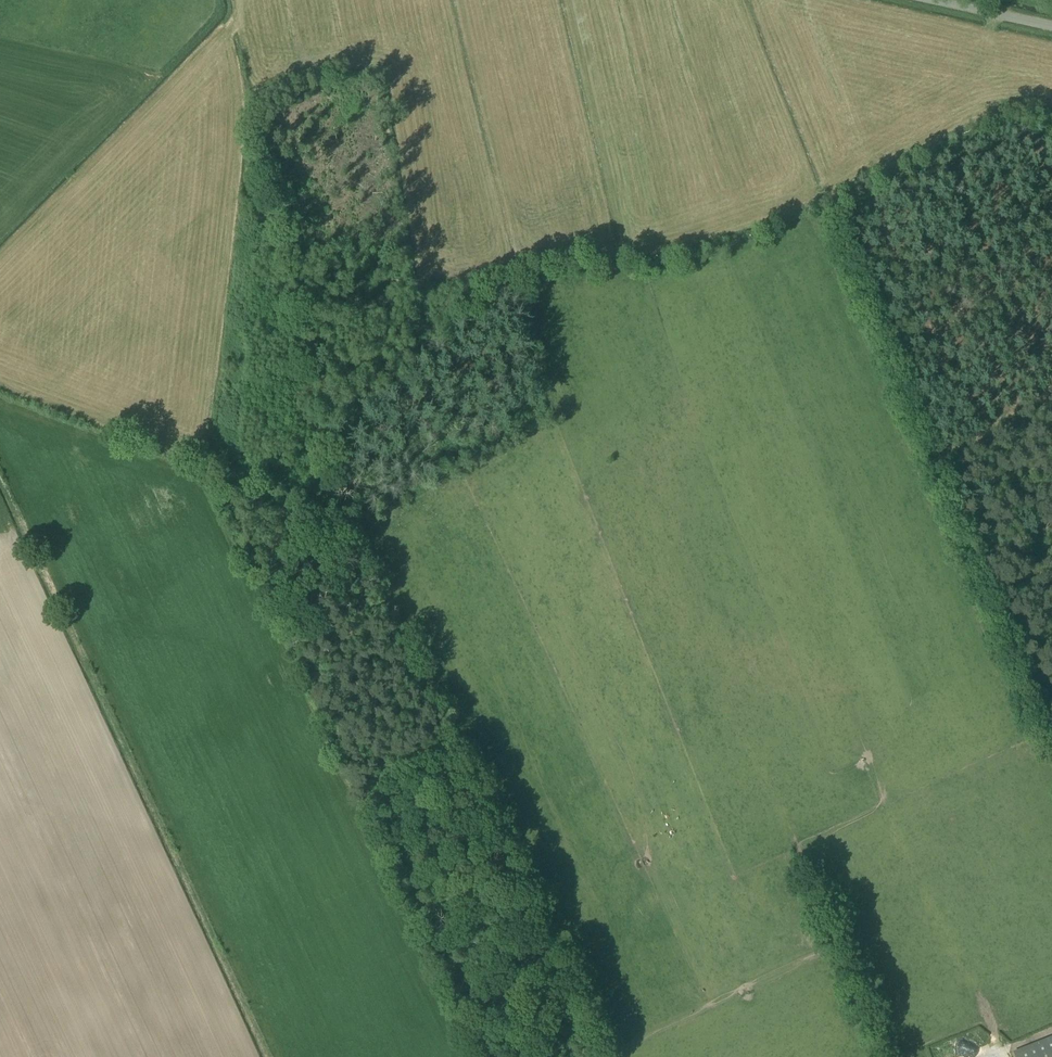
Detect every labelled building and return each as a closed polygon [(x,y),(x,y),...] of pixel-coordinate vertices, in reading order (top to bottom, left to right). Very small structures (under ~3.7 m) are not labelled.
[(1012,1052),(1014,1056),(1051,1056),(1051,1036),(1012,1052)]
